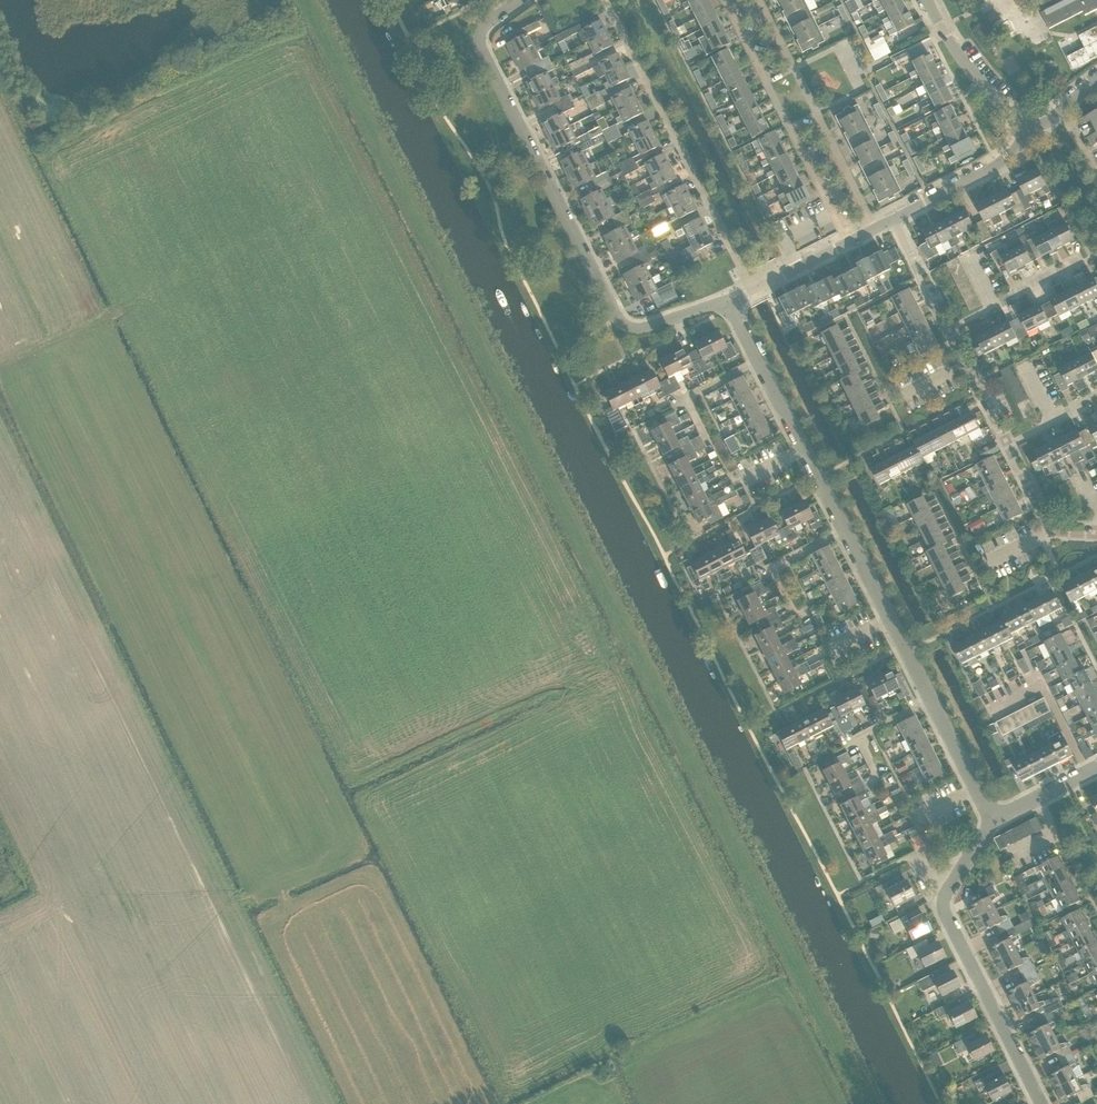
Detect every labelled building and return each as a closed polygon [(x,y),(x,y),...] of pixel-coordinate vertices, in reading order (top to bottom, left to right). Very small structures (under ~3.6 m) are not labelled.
[(443,9),(460,0),(439,0),(443,9)] [(690,6),(703,0),(687,0),(687,2),(683,4),(685,9),(690,6)] [(708,0),(703,0),(690,6),(696,18),(712,9),(708,0)] [(777,2),(779,1),(782,8),(799,0),(776,0),(777,2)] [(804,0),(799,0),(782,8),(786,15),(784,16),(788,23),(810,12),(804,0)] [(845,3),(851,14),(864,8),(860,0),(850,0),(845,3)] [(873,2),(879,14),(885,10),(902,2),(901,0),(877,0),(873,2)] [(1096,10),(1096,0),(1039,0),(1045,11),(1041,13),(1049,29),(1083,12),(1085,15),(1096,10)] [(908,13),(902,2),(885,10),(889,17),(882,20),(885,25),(891,22),(908,13)] [(660,8),(663,14),(668,11),(665,5),(660,8)] [(843,7),(838,9),(841,15),(846,13),(843,7)] [(718,20),(712,9),(696,18),(701,29),(718,20)] [(818,26),(810,12),(788,23),(792,32),(794,31),(797,37),(818,26)] [(841,15),(844,21),(849,19),(846,13),(841,15)] [(908,13),(891,22),(885,25),(884,25),(887,32),(888,32),(890,36),(897,33),(914,25),(908,13)] [(855,22),(860,20),(857,14),(852,16),(855,22)] [(701,29),(707,40),(724,32),(718,20),(701,29)] [(509,49),(508,50),(512,58),(534,47),(540,44),(537,39),(531,42),(527,34),(541,27),(538,21),(517,31),(520,38),(507,44),(509,49)] [(588,42),(607,33),(601,21),(582,30),(588,42)] [(674,22),(669,24),(672,30),(677,28),(674,22)] [(825,41),(818,26),(797,37),(800,44),(799,45),(803,53),(812,48),(813,50),(819,47),(818,45),(825,41)] [(672,30),(675,36),(680,33),(677,28),(672,30)] [(859,30),(862,36),(868,33),(865,28),(859,30)] [(868,33),(862,36),(866,44),(879,38),(875,30),(868,33)] [(567,31),(554,37),(557,43),(570,37),(567,31)] [(706,55),(713,52),(713,53),(730,44),(724,32),(707,40),(711,48),(704,51),(706,55)] [(613,44),(607,33),(588,42),(594,54),(613,44)] [(512,58),(517,66),(518,66),(520,71),(533,64),(537,70),(551,63),(548,56),(540,60),(536,52),(542,49),(540,44),(534,47),(512,58)] [(685,44),(680,47),(683,53),(688,50),(685,44)] [(728,49),(711,58),(717,69),(734,61),(728,49)] [(683,53),(686,59),(691,56),(688,50),(683,53)] [(896,65),(909,58),(906,52),(893,59),(896,65)] [(624,65),(617,54),(599,63),(605,75),(624,65)] [(929,54),(912,62),(916,70),(909,74),(911,77),(918,74),(934,65),(929,54)] [(585,64),(582,58),(568,66),(571,72),(585,64)] [(740,73),(734,61),(717,69),(723,81),(740,73)] [(529,88),(528,89),(532,97),(553,86),(559,83),(556,77),(550,80),(546,73),(554,69),(551,63),(537,70),(540,76),(527,83),(529,88)] [(585,64),(571,72),(574,78),(588,70),(585,64)] [(606,89),(611,86),(611,87),(630,77),(624,65),(605,75),(608,81),(604,84),(606,89)] [(934,65),(918,74),(924,86),(940,77),(934,65)] [(699,71),(694,74),(697,80),(702,77),(699,71)] [(723,81),(724,82),(727,88),(720,91),(722,96),(729,92),(745,84),(740,73),(723,81)] [(573,77),(567,80),(569,85),(571,86),(576,84),(573,77)] [(697,80),(700,86),(705,83),(702,77),(697,80)] [(924,86),(927,92),(919,96),(921,101),(929,97),(946,88),(940,77),(924,86)] [(745,84),(729,92),(735,104),(751,95),(745,84)] [(532,97),(536,105),(537,104),(540,110),(553,103),(556,109),(571,101),(567,95),(559,99),(553,86),(532,97)] [(882,86),(876,88),(879,94),(884,92),(882,86)] [(929,97),(932,101),(933,103),(922,109),(925,115),(952,101),(946,88),(929,97)] [(636,100),(630,89),(612,98),(618,110),(636,100)] [(585,99),(588,105),(602,97),(599,91),(585,99)] [(879,94),(882,100),(887,98),(884,92),(879,94)] [(711,94),(706,97),(709,103),(714,100),(711,94)] [(751,95),(735,104),(741,115),(757,107),(751,95)] [(602,97),(588,105),(591,111),(605,104),(602,97)] [(618,124),(623,121),(624,122),(642,112),(636,100),(618,110),(621,116),(615,119),(618,124)] [(709,103),(712,109),(717,106),(714,100),(709,103)] [(545,129),(543,129),(547,137),(569,126),(562,113),(574,107),(571,101),(556,109),(559,115),(542,124),(545,129)] [(1088,102),(1082,107),(1086,111),(1091,106),(1088,102)] [(839,124),(840,123),(844,130),(865,119),(857,105),(850,108),(849,106),(843,110),(844,112),(835,116),(839,124)] [(879,105),(874,107),(877,113),(882,111),(879,105)] [(933,114),(940,126),(956,118),(950,106),(933,114)] [(741,115),(746,126),(746,127),(763,118),(757,107),(741,115)] [(888,111),(891,117),(896,115),(893,109),(888,111)] [(877,113),(880,119),(885,117),(882,111),(877,113)] [(1079,120),(1081,125),(1091,120),(1094,126),(1096,125),(1096,111),(1079,120)] [(722,117),(717,119),(720,125),(725,123),(722,117)] [(746,127),(752,139),(769,130),(763,118),(746,127)] [(956,118),(940,126),(943,133),(936,136),(938,141),(945,138),(962,129),(956,118)] [(872,134),(865,119),(844,130),(848,137),(846,138),(849,145),(872,134)] [(653,133),(647,121),(628,131),(634,143),(653,133)] [(720,125),(723,131),(728,129),(725,123),(720,125)] [(547,137),(551,145),(553,144),(555,150),(572,141),(575,147),(592,139),(593,138),(590,133),(587,135),(587,134),(575,139),(572,132),(576,130),(573,124),(569,126),(547,137)] [(619,130),(616,124),(602,131),(605,137),(619,130)] [(962,129),(945,138),(949,145),(942,148),(944,153),(951,149),(968,141),(962,129)] [(619,130),(605,137),(608,143),(622,136),(619,130)] [(774,131),(758,140),(762,148),(755,151),(757,155),(764,152),(781,143),(774,131)] [(1088,137),(1090,142),(1096,138),(1096,132),(1088,137)] [(659,145),(653,133),(634,143),(640,155),(659,145)] [(894,133),(889,136),(892,142),(897,139),(894,133)] [(879,148),(872,134),(849,145),(853,152),(855,151),(858,158),(879,148)] [(902,137),(905,143),(910,141),(907,135),(902,137)] [(564,167),(563,167),(567,175),(589,164),(582,152),(595,145),(592,139),(575,147),(578,153),(561,162),(564,167)] [(892,142),(895,148),(900,145),(897,139),(892,142)] [(729,142),(732,148),(737,146),(734,140),(729,142)] [(905,144),(911,155),(919,151),(914,140),(905,144)] [(951,149),(955,156),(948,159),(950,165),(974,153),(968,141),(951,149)] [(764,152),(765,153),(768,159),(761,163),(763,166),(770,163),(786,155),(781,143),(764,152)] [(886,162),(879,148),(858,158),(862,166),(860,166),(864,174),(886,162)] [(670,166),(664,154),(645,164),(651,176),(670,166)] [(786,155),(770,163),(773,170),(767,174),(769,178),(775,175),(775,174),(792,166),(786,155)] [(742,156),(737,158),(740,164),(745,162),(742,156)] [(621,171),(635,163),(632,157),(618,165),(621,171)] [(919,158),(914,160),(917,166),(922,164),(919,158)] [(908,161),(903,164),(906,170),(911,167),(908,161)] [(740,164),(743,170),(748,168),(745,162),(740,164)] [(894,176),(886,162),(864,174),(868,182),(870,181),(873,187),(894,176)] [(635,163),(621,171),(624,177),(639,169),(635,163)] [(567,175),(571,184),(572,183),(575,189),(592,180),(595,185),(609,178),(606,172),(595,178),(589,164),(567,175)] [(917,166),(920,172),(925,170),(922,164),(917,166)] [(652,190),(657,187),(657,188),(676,178),(670,166),(651,176),(654,182),(649,185),(652,190)] [(775,174),(781,185),(781,186),(798,177),(792,166),(775,174)] [(906,170),(909,176),(914,173),(911,167),(906,170)] [(1031,170),(1027,172),(1036,190),(1042,187),(1045,194),(1051,192),(1039,169),(1032,172),(1031,170)] [(1022,189),(1017,192),(1026,210),(1031,208),(1029,203),(1033,200),(1030,193),(1036,190),(1027,172),(1022,175),(1024,177),(1017,180),(1022,189)] [(751,184),(756,181),(752,173),(746,176),(751,184)] [(873,187),(876,194),(875,195),(879,203),(888,198),(889,200),(895,197),(894,195),(901,191),(894,176),(873,187)] [(798,177),(781,186),(785,192),(778,196),(780,200),(787,197),(803,188),(798,177)] [(595,185),(598,192),(581,200),(583,205),(582,206),(587,214),(616,199),(617,198),(616,196),(612,198),(611,196),(606,199),(601,190),(612,185),(609,178),(595,185)] [(754,193),(760,190),(757,184),(751,187),(754,193)] [(631,187),(636,196),(640,194),(635,185),(631,187)] [(690,197),(684,185),(666,195),(672,206),(690,197)] [(787,197),(790,204),(784,207),(786,213),(810,201),(803,188),(787,197)] [(636,196),(639,202),(652,196),(649,189),(640,194),(636,196)] [(1017,192),(1012,195),(1009,190),(1002,193),(1001,191),(997,193),(1006,211),(1012,208),(1016,215),(1026,210),(1017,192)] [(987,201),(999,224),(1003,222),(1000,214),(1006,211),(997,193),(992,195),(993,198),(987,201)] [(655,202),(652,196),(639,202),(642,208),(655,202)] [(697,209),(690,197),(672,206),(675,213),(669,216),(672,221),(678,218),(697,209)] [(592,222),(594,227),(611,218),(614,224),(629,216),(626,210),(615,216),(610,206),(615,204),(614,201),(617,200),(616,199),(587,214),(591,222),(592,222)] [(765,200),(760,203),(763,209),(768,206),(765,200)] [(983,221),(978,223),(987,240),(993,237),(985,222),(991,219),(995,226),(999,224),(987,201),(981,204),(980,202),(975,204),(983,221)] [(768,206),(763,209),(766,215),(771,212),(768,206)] [(978,223),(974,225),(966,211),(960,215),(959,212),(954,214),(964,233),(970,230),(973,237),(978,234),(982,243),(987,240),(978,223)] [(951,219),(945,222),(957,245),(961,243),(957,236),(964,233),(954,214),(950,217),(951,219)] [(629,216),(614,224),(618,230),(604,237),(607,242),(606,243),(610,250),(631,239),(639,235),(637,230),(628,234),(624,227),(632,223),(629,216)] [(707,230),(701,218),(683,227),(689,239),(707,230)] [(1072,245),(1076,242),(1067,224),(1060,227),(1056,220),(1052,222),(1064,246),(1070,243),(1072,245)] [(652,229),(655,236),(669,229),(666,222),(652,229)] [(933,225),(942,244),(949,241),(952,248),(957,245),(945,222),(938,225),(937,223),(933,225)] [(1045,235),(1055,253),(1059,251),(1058,249),(1064,246),(1052,222),(1048,225),(1052,232),(1045,235)] [(930,230),(923,233),(928,243),(922,247),(928,260),(940,254),(936,247),(942,244),(933,225),(928,228),(930,230)] [(672,234),(669,229),(655,236),(658,241),(672,234)] [(713,242),(707,230),(689,239),(692,245),(684,249),(687,254),(683,256),(683,257),(670,264),(673,270),(698,257),(695,251),(713,242)] [(1039,238),(1035,231),(1031,234),(1033,238),(1028,241),(1037,259),(1042,256),(1042,257),(1049,253),(1050,256),(1055,253),(1045,235),(1039,238)] [(634,262),(648,255),(644,246),(636,250),(631,239),(610,250),(614,259),(615,258),(618,263),(631,257),(634,262)] [(1032,262),(1037,259),(1028,241),(1023,243),(1021,239),(1016,241),(1020,248),(1013,252),(1022,270),(1027,267),(1026,265),(1032,262)] [(1018,272),(1022,270),(1013,252),(1007,255),(1004,247),(992,253),(1000,267),(1006,264),(1010,273),(1017,270),(1018,272)] [(878,276),(883,285),(882,285),(886,292),(893,288),(890,283),(887,274),(885,275),(884,273),(890,269),(896,266),(888,249),(882,252),(881,251),(868,258),(878,276)] [(634,262),(637,268),(624,275),(626,280),(625,281),(629,289),(651,278),(644,265),(651,261),(648,255),(634,262)] [(949,269),(960,263),(957,257),(946,263),(949,269)] [(865,282),(878,276),(868,258),(855,264),(857,268),(858,268),(865,282)] [(960,263),(949,269),(952,275),(963,269),(960,263)] [(845,274),(854,292),(867,285),(865,282),(858,268),(857,268),(845,274)] [(963,269),(952,275),(955,281),(967,275),(963,269)] [(1096,297),(1096,283),(1095,278),(1088,282),(1083,272),(1079,275),(1092,300),(1096,297)] [(833,281),(840,295),(841,298),(854,292),(845,274),(833,280),(833,281)] [(967,275),(955,281),(958,287),(970,281),(967,275)] [(1081,305),(1092,300),(1079,275),(1075,277),(1080,286),(1073,289),(1081,305)] [(818,283),(827,301),(840,295),(833,281),(833,280),(831,277),(818,283)] [(651,278),(629,289),(634,297),(635,296),(637,301),(650,295),(653,300),(668,293),(665,288),(657,291),(651,278)] [(970,281),(958,287),(961,293),(973,287),(970,281)] [(806,290),(813,304),(812,304),(814,308),(827,301),(818,283),(806,290)] [(1070,311),(1081,305),(1073,289),(1067,292),(1062,283),(1057,285),(1070,311)] [(1047,304),(1053,317),(1058,314),(1059,316),(1070,311),(1057,285),(1053,287),(1058,297),(1051,300),(1052,302),(1047,304)] [(800,310),(812,304),(813,304),(806,290),(804,286),(791,292),(800,310)] [(961,293),(962,296),(964,299),(976,293),(973,287),(961,293)] [(891,298),(899,312),(916,303),(909,289),(891,298)] [(791,292),(778,299),(784,311),(778,314),(785,328),(792,325),(788,316),(800,310),(791,292)] [(976,293),(964,299),(967,305),(979,299),(976,293)] [(967,305),(970,311),(982,305),(979,299),(967,305)] [(1049,319),(1053,317),(1047,304),(1042,306),(1041,305),(1035,309),(1030,299),(1025,302),(1038,327),(1050,321),(1049,319)] [(1019,316),(1020,317),(1015,320),(1022,335),(1038,327),(1025,302),(1021,304),(1026,313),(1019,316)] [(923,317),(916,303),(899,312),(906,326),(923,317)] [(832,311),(827,313),(831,320),(835,318),(832,311)] [(1006,343),(1022,335),(1015,320),(1009,323),(1004,312),(999,315),(1004,324),(998,327),(1006,343)] [(931,331),(923,317),(906,326),(913,340),(931,331)] [(998,327),(992,330),(987,321),(983,323),(996,349),(1006,343),(998,327)] [(972,343),(979,356),(984,354),(984,355),(996,349),(983,323),(978,326),(983,335),(976,339),(977,340),(972,343)] [(821,333),(827,345),(843,337),(852,333),(849,327),(840,331),(837,325),(821,333)] [(938,346),(931,331),(913,340),(920,355),(938,346)] [(731,342),(725,345),(718,332),(706,337),(715,355),(722,351),(727,361),(738,356),(737,356),(733,347),(733,346),(731,342)] [(702,357),(696,360),(703,374),(713,368),(708,358),(715,355),(706,337),(695,343),(702,357)] [(827,345),(832,356),(849,348),(849,349),(858,344),(855,339),(846,343),(843,337),(827,345)] [(736,344),(733,346),(733,347),(737,356),(741,354),(736,344)] [(852,354),(849,349),(849,348),(832,356),(838,368),(854,359),(855,360),(863,355),(860,350),(852,354)] [(1081,359),(1089,375),(1095,371),(1096,375),(1096,363),(1089,348),(1078,353),(1081,359)] [(672,355),(681,372),(688,368),(693,379),(703,374),(696,360),(690,363),(683,349),(672,355)] [(669,378),(664,381),(671,395),(681,390),(674,375),(681,372),(672,355),(660,361),(669,378)] [(840,381),(869,366),(867,362),(858,366),(855,360),(854,359),(838,368),(844,379),(840,381)] [(1083,378),(1089,375),(1081,359),(1070,364),(1083,390),(1088,387),(1083,378)] [(1060,369),(1061,372),(1054,376),(1062,392),(1069,388),(1068,385),(1074,382),(1079,392),(1083,390),(1070,364),(1060,369)] [(1003,377),(1015,371),(1012,365),(1000,371),(1003,377)] [(859,379),(868,374),(866,371),(870,369),(869,366),(840,381),(846,392),(862,384),(859,379)] [(651,370),(640,376),(648,393),(650,396),(656,393),(660,400),(671,395),(664,381),(658,384),(651,370)] [(1015,371),(1003,377),(1006,383),(1018,377),(1015,371)] [(648,393),(640,376),(628,382),(642,409),(647,407),(643,399),(650,396),(648,393)] [(725,385),(732,400),(750,391),(743,376),(725,385)] [(1018,377),(1006,383),(1009,389),(1021,383),(1018,377)] [(846,392),(851,404),(867,396),(864,389),(873,385),(871,380),(862,384),(846,392)] [(628,382),(617,388),(625,404),(632,401),(637,412),(642,409),(628,382)] [(1021,383),(1009,389),(1013,395),(1024,389),(1021,383)] [(615,432),(627,426),(618,408),(625,404),(617,388),(605,394),(613,410),(606,414),(615,432)] [(1024,389),(1013,395),(1016,401),(1027,395),(1024,389)] [(757,405),(750,391),(732,400),(739,414),(757,405)] [(877,391),(867,396),(851,404),(857,415),(873,407),(870,401),(879,396),(877,391)] [(1027,395),(1016,401),(1019,407),(1030,401),(1027,395)] [(1030,401),(1019,407),(1022,413),(1033,406),(1030,401)] [(857,415),(863,427),(879,419),(876,413),(885,408),(882,402),(873,407),(857,415)] [(764,419),(757,405),(739,414),(746,428),(764,419)] [(1022,413),(1025,418),(1037,412),(1033,406),(1022,413)] [(980,429),(972,412),(965,416),(961,407),(955,410),(959,419),(960,418),(968,435),(980,429)] [(723,412),(717,415),(720,421),(726,418),(723,412)] [(651,432),(657,443),(674,435),(671,428),(681,423),(676,413),(663,419),(665,424),(651,432)] [(688,413),(680,417),(683,422),(690,418),(691,418),(688,413)] [(957,440),(968,435),(960,418),(959,419),(953,421),(949,413),(944,415),(948,424),(949,424),(957,440)] [(1089,445),(1096,441),(1096,443),(1096,416),(1095,413),(1091,415),(1096,425),(1082,431),(1089,445)] [(946,446),(957,440),(949,424),(948,424),(942,427),(938,418),(933,421),(937,430),(937,429),(946,446)] [(764,419),(746,428),(754,442),(772,433),(764,419)] [(935,452),(946,446),(937,429),(937,430),(931,433),(927,424),(921,427),(926,435),(935,452)] [(923,458),(924,457),(935,452),(926,435),(920,438),(915,430),(910,433),(912,437),(913,436),(923,458)] [(1078,431),(1067,436),(1080,461),(1084,459),(1080,450),(1089,445),(1082,431),(1079,433),(1078,431)] [(678,442),(674,435),(657,443),(663,455),(677,448),(680,453),(693,447),(688,437),(678,442)] [(732,436),(724,440),(731,454),(739,450),(732,436)] [(926,461),(924,457),(923,458),(913,436),(912,437),(907,439),(912,448),(906,451),(914,467),(926,461)] [(1056,442),(1064,458),(1070,455),(1075,464),(1080,461),(1067,436),(1056,442)] [(994,440),(983,446),(987,454),(998,448),(994,440)] [(903,473),(914,467),(906,451),(905,451),(901,442),(896,445),(901,454),(895,457),(903,473)] [(1046,447),(1059,473),(1059,472),(1063,481),(1070,478),(1065,469),(1063,470),(1058,461),(1064,458),(1056,442),(1046,447)] [(698,457),(693,447),(680,453),(683,459),(669,466),(675,477),(692,469),(688,462),(698,457)] [(1034,453),(1035,454),(1028,457),(1036,471),(1042,468),(1043,469),(1049,466),(1054,475),(1059,473),(1046,447),(1034,453)] [(891,479),(903,473),(895,457),(894,457),(890,448),(884,451),(889,459),(883,462),(891,479)] [(714,451),(708,454),(711,459),(717,456),(714,451)] [(878,465),(872,468),(880,485),(891,479),(883,462),(878,454),(873,456),(878,465)] [(976,466),(983,480),(1001,471),(994,456),(976,466)] [(1080,461),(1075,464),(1080,473),(1084,470),(1080,461)] [(695,476),(692,469),(675,477),(681,489),(708,475),(706,471),(695,476)] [(716,471),(708,475),(710,480),(719,476),(716,471)] [(1009,485),(1001,471),(983,480),(990,494),(1009,485)] [(710,480),(708,475),(681,489),(686,500),(703,492),(700,486),(710,480)] [(1070,480),(1059,486),(1062,492),(1073,486),(1070,480)] [(877,484),(872,486),(877,496),(882,493),(877,484)] [(1016,499),(1009,485),(990,494),(998,508),(1016,499)] [(1073,486),(1062,492),(1065,498),(1077,492),(1073,486)] [(722,503),(737,495),(735,490),(727,494),(726,495),(719,498),(722,503)] [(966,491),(959,495),(962,500),(965,498),(967,502),(969,501),(969,500),(970,499),(966,491)] [(707,499),(703,492),(686,500),(692,512),(719,498),(717,494),(707,499)] [(1077,492),(1065,498),(1068,504),(1079,498),(1077,492)] [(939,504),(936,499),(927,503),(924,497),(908,505),(914,517),(931,509),(930,508),(939,504)] [(698,523),(708,519),(710,524),(723,517),(717,506),(722,503),(719,498),(692,512),(698,523)] [(1079,498),(1068,504),(1071,510),(1082,504),(1079,498)] [(1023,513),(1016,499),(998,508),(1005,522),(1023,513)] [(792,507),(801,524),(808,520),(813,530),(824,525),(817,511),(811,514),(804,501),(792,507)] [(1082,504),(1071,510),(1074,516),(1085,510),(1082,504)] [(788,526),(782,529),(789,542),(800,537),(795,527),(801,524),(792,507),(781,513),(788,526)] [(931,509),(914,517),(920,528),(936,520),(945,515),(942,510),(934,514),(931,509)] [(758,524),(767,541),(774,537),(779,547),(789,542),(782,529),(777,532),(774,526),(770,519),(758,524)] [(920,528),(925,540),(942,531),(950,526),(948,521),(939,526),(936,520),(920,528)] [(978,521),(970,526),(973,532),(981,528),(978,521)] [(779,523),(774,526),(777,532),(782,529),(779,523)] [(756,548),(750,551),(757,564),(767,559),(760,545),(767,541),(758,524),(747,530),(756,548)] [(942,531),(925,540),(931,551),(927,553),(952,540),(956,538),(954,533),(945,537),(942,531)] [(738,540),(726,546),(735,563),(742,560),(747,569),(757,564),(750,551),(745,554),(738,540)] [(927,553),(933,564),(949,556),(946,549),(955,545),(952,540),(927,553)] [(715,552),(729,579),(733,577),(727,567),(735,563),(726,546),(715,552)] [(811,555),(818,569),(836,560),(829,546),(811,555)] [(949,556),(933,564),(939,575),(955,567),(952,561),(961,556),(958,551),(950,556),(949,556)] [(715,552),(703,558),(712,575),(719,572),(724,582),(729,579),(715,552)] [(691,564),(692,565),(686,568),(696,586),(702,583),(706,591),(711,588),(706,578),(712,575),(703,558),(691,564)] [(843,574),(836,560),(818,569),(825,583),(843,574)] [(939,575),(944,587),(961,578),(958,572),(967,568),(964,563),(955,567),(939,575)] [(1088,572),(1096,589),(1096,568),(1088,572)] [(1085,596),(1086,599),(1091,597),(1090,594),(1096,590),(1096,589),(1088,572),(1076,579),(1085,596)] [(850,588),(843,574),(825,583),(832,597),(850,588)] [(961,578),(944,587),(950,598),(967,590),(963,583),(972,579),(969,574),(961,578)] [(1079,603),(1077,600),(1085,596),(1076,579),(1063,585),(1073,606),(1079,603)] [(978,581),(971,585),(975,593),(983,590),(978,581)] [(738,601),(743,613),(760,605),(756,597),(766,592),(761,582),(740,593),(743,598),(738,601)] [(850,588),(832,597),(840,612),(858,603),(850,588)] [(1053,590),(1040,597),(1049,615),(1062,608),(1053,590)] [(1037,621),(1049,615),(1040,597),(1028,603),(1037,621)] [(760,605),(743,613),(749,625),(763,618),(766,623),(779,617),(773,606),(766,610),(763,603),(760,605)] [(1031,628),(1029,625),(1037,621),(1028,603),(1015,610),(1024,628),(1025,630),(1031,628)] [(942,610),(937,613),(941,620),(945,618),(942,610)] [(1011,634),(1024,628),(1015,610),(1002,616),(1004,621),(1011,634)] [(1088,617),(1085,612),(1078,616),(1082,621),(1088,617)] [(784,627),(779,617),(766,623),(768,629),(755,636),(761,647),(777,639),(774,632),(784,627)] [(1095,618),(1089,621),(1092,629),(1096,626),(1096,623),(1095,618)] [(1004,621),(992,627),(1001,645),(1002,647),(1007,645),(1006,643),(1014,639),(1011,634),(1004,621)] [(1066,629),(1063,623),(1055,627),(1058,633),(1066,629)] [(994,649),(1001,645),(992,627),(979,633),(989,652),(990,654),(995,651),(994,649)] [(1046,639),(1053,636),(1051,630),(1043,633),(1046,639)] [(982,655),(989,652),(979,633),(967,640),(977,660),(983,657),(982,655)] [(1045,643),(1051,656),(1069,647),(1062,635),(1045,643)] [(1041,642),(1038,636),(1030,640),(1033,646),(1041,642)] [(761,647),(767,659),(793,645),(796,644),(794,639),(780,645),(777,639),(761,647)] [(979,663),(977,660),(967,640),(954,646),(964,667),(970,664),(973,666),(979,663)] [(1021,652),(1028,648),(1025,642),(1017,646),(1021,652)] [(793,645),(767,659),(772,670),(789,662),(786,655),(798,648),(796,644),(793,645)] [(1075,659),(1069,647),(1051,656),(1057,668),(1075,659)] [(1037,657),(1033,650),(1027,653),(1031,660),(1037,657)] [(1025,675),(1031,672),(1024,659),(1018,662),(1025,675)] [(1064,681),(1068,679),(1082,672),(1081,672),(1075,659),(1057,668),(1064,681)] [(792,668),(789,662),(772,670),(778,682),(810,666),(807,661),(792,668)] [(1048,668),(1044,661),(1038,664),(1042,671),(1048,668)] [(812,671),(810,666),(778,682),(784,693),(801,685),(797,678),(812,671)] [(1010,680),(1017,676),(1014,670),(1007,674),(1010,680)] [(1068,679),(1071,684),(1074,692),(1092,683),(1086,670),(1081,672),(1082,672),(1068,679)] [(910,694),(903,681),(899,673),(893,676),(890,671),(879,677),(887,693),(894,689),(900,699),(910,694)] [(1054,681),(1050,673),(1044,676),(1048,684),(1054,681)] [(874,696),(868,699),(875,712),(886,706),(881,696),(887,693),(879,677),(867,683),(874,696)] [(992,689),(1000,685),(997,679),(989,683),(992,689)] [(980,698),(986,694),(980,681),(973,684),(980,698)] [(1081,704),(1096,696),(1096,692),(1092,683),(1074,692),(1081,704)] [(1060,694),(1056,686),(1051,689),(1055,696),(1060,694)] [(865,717),(875,712),(868,699),(864,690),(858,691),(856,688),(844,694),(853,710),(860,707),(865,717)] [(830,709),(843,734),(853,728),(846,714),(853,710),(844,694),(833,700),(836,706),(830,709)] [(1081,704),(1087,717),(1096,712),(1096,696),(1081,704)] [(1038,701),(1045,714),(1051,711),(1044,698),(1038,701)] [(1066,706),(1063,699),(1057,701),(1061,709),(1066,706)] [(1032,704),(1039,717),(1045,714),(1038,701),(1032,704)] [(1027,707),(1033,720),(1039,717),(1032,704),(1027,707)] [(1021,710),(1027,723),(1033,720),(1027,707),(1021,710)] [(832,739),(843,734),(830,709),(836,720),(831,723),(824,710),(812,715),(820,732),(827,729),(832,739)] [(1015,713),(1021,726),(1027,723),(1021,710),(1015,713)] [(1067,722),(1073,719),(1069,711),(1063,714),(1067,722)] [(1094,729),(1096,727),(1096,712),(1087,717),(1094,729)] [(1021,726),(1015,713),(1009,716),(1015,729),(1021,726)] [(813,736),(820,732),(812,715),(801,721),(814,748),(818,746),(813,736)] [(922,730),(915,716),(897,725),(904,739),(922,730)] [(1009,716),(1003,719),(1009,732),(1015,729),(1009,716)] [(1009,732),(1003,719),(996,722),(1003,736),(1009,732)] [(814,748),(801,721),(789,727),(798,743),(804,740),(809,750),(814,748)] [(1074,734),(1080,731),(1076,723),(1070,726),(1074,734)] [(992,736),(998,732),(994,724),(993,724),(987,727),(992,736)] [(795,745),(798,743),(789,727),(777,733),(791,760),(796,769),(803,766),(797,756),(796,757),(791,747),(795,745)] [(1082,736),(1076,739),(1083,752),(1088,749),(1084,740),(1096,734),(1096,736),(1096,727),(1094,729),(1094,730),(1082,736)] [(930,744),(922,730),(904,739),(912,753),(930,744)] [(1061,732),(1049,738),(1061,762),(1074,756),(1065,738),(1061,732)] [(1044,741),(1047,747),(1039,751),(1048,769),(1061,762),(1049,738),(1044,741)] [(937,758),(930,744),(912,753),(919,767),(937,758)] [(1022,760),(1014,764),(1023,782),(1036,775),(1027,757),(1024,751),(1019,753),(1022,760)] [(1039,751),(1027,757),(1036,775),(1048,769),(1039,751)] [(823,771),(829,783),(846,774),(842,767),(852,762),(847,752),(834,758),(837,764),(823,771)] [(944,773),(937,758),(919,767),(926,782),(944,773)] [(829,783),(835,794),(849,787),(851,793),(864,787),(859,775),(849,780),(846,774),(829,783)] [(870,797),(864,787),(851,793),(844,797),(847,802),(840,805),(846,817),(863,809),(860,802),(870,797)] [(866,815),(863,809),(846,817),(852,829),(879,815),(876,810),(866,815)] [(885,812),(879,815),(881,820),(890,816),(887,811),(885,812)] [(881,820),(879,815),(852,829),(858,840),(875,832),(872,825),(881,820)] [(1042,829),(1036,817),(1030,821),(1036,832),(1042,829)] [(1024,824),(1030,835),(1036,832),(1030,821),(1024,824)] [(1024,838),(1028,836),(1030,835),(1024,824),(1018,827),(1024,838)] [(1012,830),(1018,841),(1024,838),(1018,827),(1012,830)] [(1006,832),(1012,844),(1018,841),(1012,830),(1006,832)] [(875,832),(858,840),(864,851),(895,836),(893,832),(878,839),(875,832)] [(1000,836),(1006,847),(1012,844),(1006,832),(1000,836)] [(895,836),(864,851),(869,863),(875,860),(877,864),(888,858),(883,848),(897,841),(897,840),(895,836)] [(1000,836),(994,839),(1000,850),(1006,847),(1000,836)] [(1038,871),(1042,869),(1046,877),(1064,868),(1058,857),(1041,866),(1040,864),(1036,867),(1038,871)] [(1070,879),(1064,868),(1046,877),(1043,879),(1048,890),(1052,888),(1070,879)] [(1014,878),(1021,890),(1028,886),(1022,874),(1014,878)] [(1075,890),(1070,879),(1052,888),(1057,899),(1075,890)] [(914,897),(906,881),(892,888),(888,881),(874,887),(880,899),(889,895),(895,907),(914,897)] [(969,908),(976,920),(996,910),(993,903),(999,896),(994,885),(980,892),(984,900),(969,908)] [(1028,886),(1021,890),(1023,895),(1030,891),(1028,886)] [(1075,890),(1057,899),(1052,901),(1058,913),(1081,901),(1075,890)] [(1034,911),(1039,908),(1035,901),(1030,904),(1034,911)] [(1039,908),(1034,911),(1037,918),(1043,915),(1039,908)] [(996,925),(1001,933),(1014,926),(1009,916),(1001,918),(996,910),(976,920),(982,932),(996,925)] [(1062,919),(1068,930),(1086,921),(1080,910),(1062,919)] [(909,921),(906,915),(889,924),(894,934),(906,927),(913,940),(931,930),(923,914),(909,921)] [(1031,918),(1025,921),(1028,927),(1035,924),(1031,918)] [(1086,921),(1068,930),(1071,936),(1067,939),(1069,943),(1092,932),(1086,921)] [(1020,938),(1014,926),(1001,933),(1005,942),(991,949),(997,962),(1018,951),(1014,944),(1020,938)] [(1049,940),(1054,937),(1050,930),(1045,933),(1049,940)] [(1076,945),(1079,952),(1096,943),(1092,932),(1069,943),(1071,948),(1076,945)] [(1057,944),(1054,937),(1049,940),(1052,947),(1057,944)] [(944,957),(937,942),(925,948),(922,941),(906,949),(911,959),(919,955),(925,966),(944,957)] [(1079,952),(1082,958),(1078,960),(1080,965),(1085,963),(1096,957),(1096,943),(1079,952)] [(997,962),(1003,974),(1018,967),(1022,975),(1036,968),(1038,967),(1036,962),(1033,963),(1030,957),(1022,959),(1018,951),(997,962)] [(1060,962),(1065,959),(1061,952),(1056,955),(1060,962)] [(904,953),(896,957),(898,962),(907,958),(904,953)] [(1085,963),(1090,974),(1096,970),(1096,957),(1085,963)] [(1065,959),(1060,962),(1063,968),(1068,966),(1065,959)] [(1026,984),(1008,993),(1014,1005),(1034,995),(1031,988),(1041,980),(1036,968),(1022,975),(1026,984)] [(960,986),(952,971),(934,980),(931,974),(917,981),(922,992),(936,985),(942,995),(960,986)] [(1070,983),(1071,984),(1076,981),(1072,974),(1067,977),(1070,983)] [(1076,981),(1071,984),(1070,983),(1069,984),(1071,989),(1079,986),(1076,981)] [(1014,1005),(1020,1018),(1035,1010),(1039,1019),(1052,1012),(1065,1006),(1061,999),(1039,1003),(1034,995),(1014,1005)] [(975,1017),(968,1002),(955,1009),(951,1002),(935,1010),(938,1017),(948,1012),(956,1027),(975,1017)] [(1085,1013),(1091,1010),(1088,1005),(1081,1009),(1083,1014),(1085,1013)] [(1094,1017),(1091,1010),(1085,1013),(1089,1020),(1094,1017)] [(1043,1027),(1029,1035),(1035,1047),(1055,1037),(1052,1030),(1059,1025),(1052,1012),(1039,1019),(1043,1027)] [(992,1051),(985,1036),(973,1042),(970,1035),(954,1043),(959,1053),(967,1049),(970,1054),(971,1053),(974,1060),(992,1051)] [(1060,1045),(1055,1037),(1035,1047),(1041,1059),(1056,1052),(1060,1061),(1073,1054),(1068,1044),(1060,1045)] [(937,1052),(930,1056),(933,1061),(939,1058),(937,1052)] [(1079,1066),(1073,1054),(1060,1061),(1064,1069),(1050,1076),(1056,1089),(1076,1078),(1073,1071),(1079,1066)] [(994,1101),(1013,1091),(1005,1076),(998,1079),(995,1073),(976,1082),(982,1096),(990,1092),(994,1101)] [(1081,1087),(1076,1078),(1056,1089),(1062,1101),(1077,1094),(1081,1102),(1094,1096),(1089,1085),(1081,1087)] [(948,1090),(950,1096),(956,1093),(953,1088),(948,1090)]
